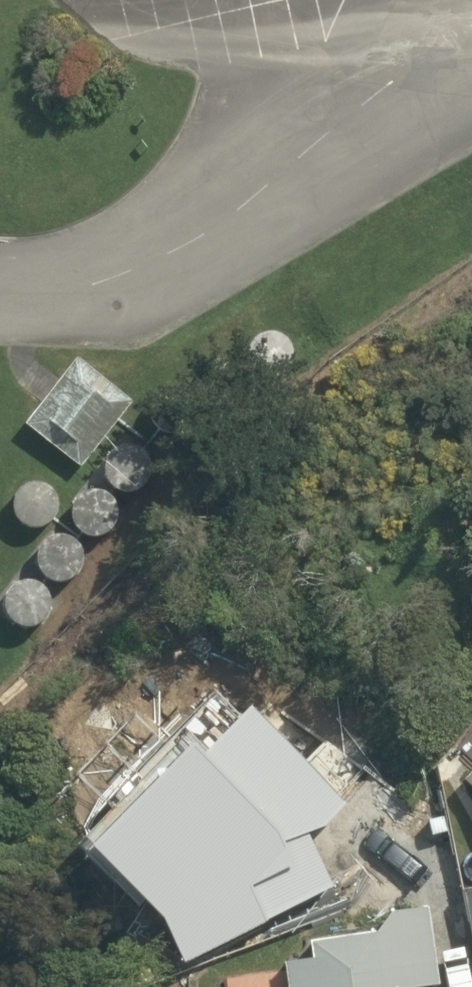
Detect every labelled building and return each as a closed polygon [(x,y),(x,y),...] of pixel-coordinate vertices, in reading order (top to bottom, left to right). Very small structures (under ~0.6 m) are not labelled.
[(281,334),(273,332),(266,333),(258,336),(253,341),(250,348),(249,355),(250,363),(253,369),(259,374),(266,377),(273,378),(280,377),(287,373),(292,367),(294,360),(294,352),(292,345),(287,338),(281,334)] [(134,402),(78,359),(27,425),(83,469),(134,402)] [(183,390),(175,388),(168,389),(161,392),(155,397),(152,404),(151,411),(152,419),(155,425),(161,430),(168,433),(175,434),(182,432),(189,429),(194,423),(196,416),(197,408),(194,400),(189,394),(183,390)] [(138,449),(131,447),(123,448),(116,451),(110,456),(107,463),(106,470),(107,477),(111,484),(116,489),(123,492),(130,493),(138,491),(144,487),(149,481),(152,474),(152,466),(149,459),(145,453),(138,449)] [(46,485),(38,483),(31,483),(24,487),(18,492),(15,499),(14,506),(15,513),(18,520),(24,525),(31,528),(38,529),(45,527),(52,523),(57,517),(59,510),(59,502),(57,495),(52,489),(46,485)] [(106,493),(98,491),(90,492),(83,495),(78,500),(74,507),(73,514),(75,522),(78,528),(83,533),(90,536),(98,537),(105,535),(111,531),(116,526),(119,518),(119,511),(117,503),(112,497),(106,493)] [(70,538),(63,537),(55,537),(48,541),(43,546),(39,552),(38,560),(39,567),(43,574),(48,579),(55,582),(62,583),(70,581),(76,577),(81,571),(84,564),(84,556),(81,549),(77,543),(70,538)] [(38,584),(30,582),(23,583),(16,586),(10,591),(7,598),(6,605),(7,612),(10,619),(16,624),(23,627),(30,628),(37,626),(44,622),(49,616),(51,609),(52,601),(49,594),(44,588),(38,584)] [(451,777),(471,795),(471,754),(451,777)] [(458,879),(465,963),(471,962),(471,878),(458,879)] [(146,961),(151,986),(391,986),(438,977),(421,899),(146,961)]
